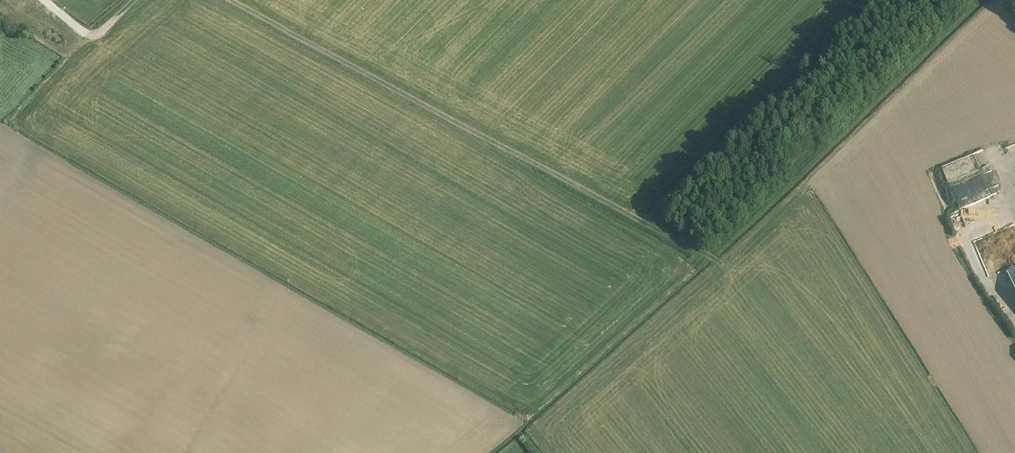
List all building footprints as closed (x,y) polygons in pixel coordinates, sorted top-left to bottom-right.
[(969,203),(1000,193),(997,184),(996,185),(985,151),(941,165),(947,183),(961,179),(962,182),(969,180),(973,194),(967,196),(969,203)] [(946,212),(947,228),(964,227),(963,212),(946,212)]
